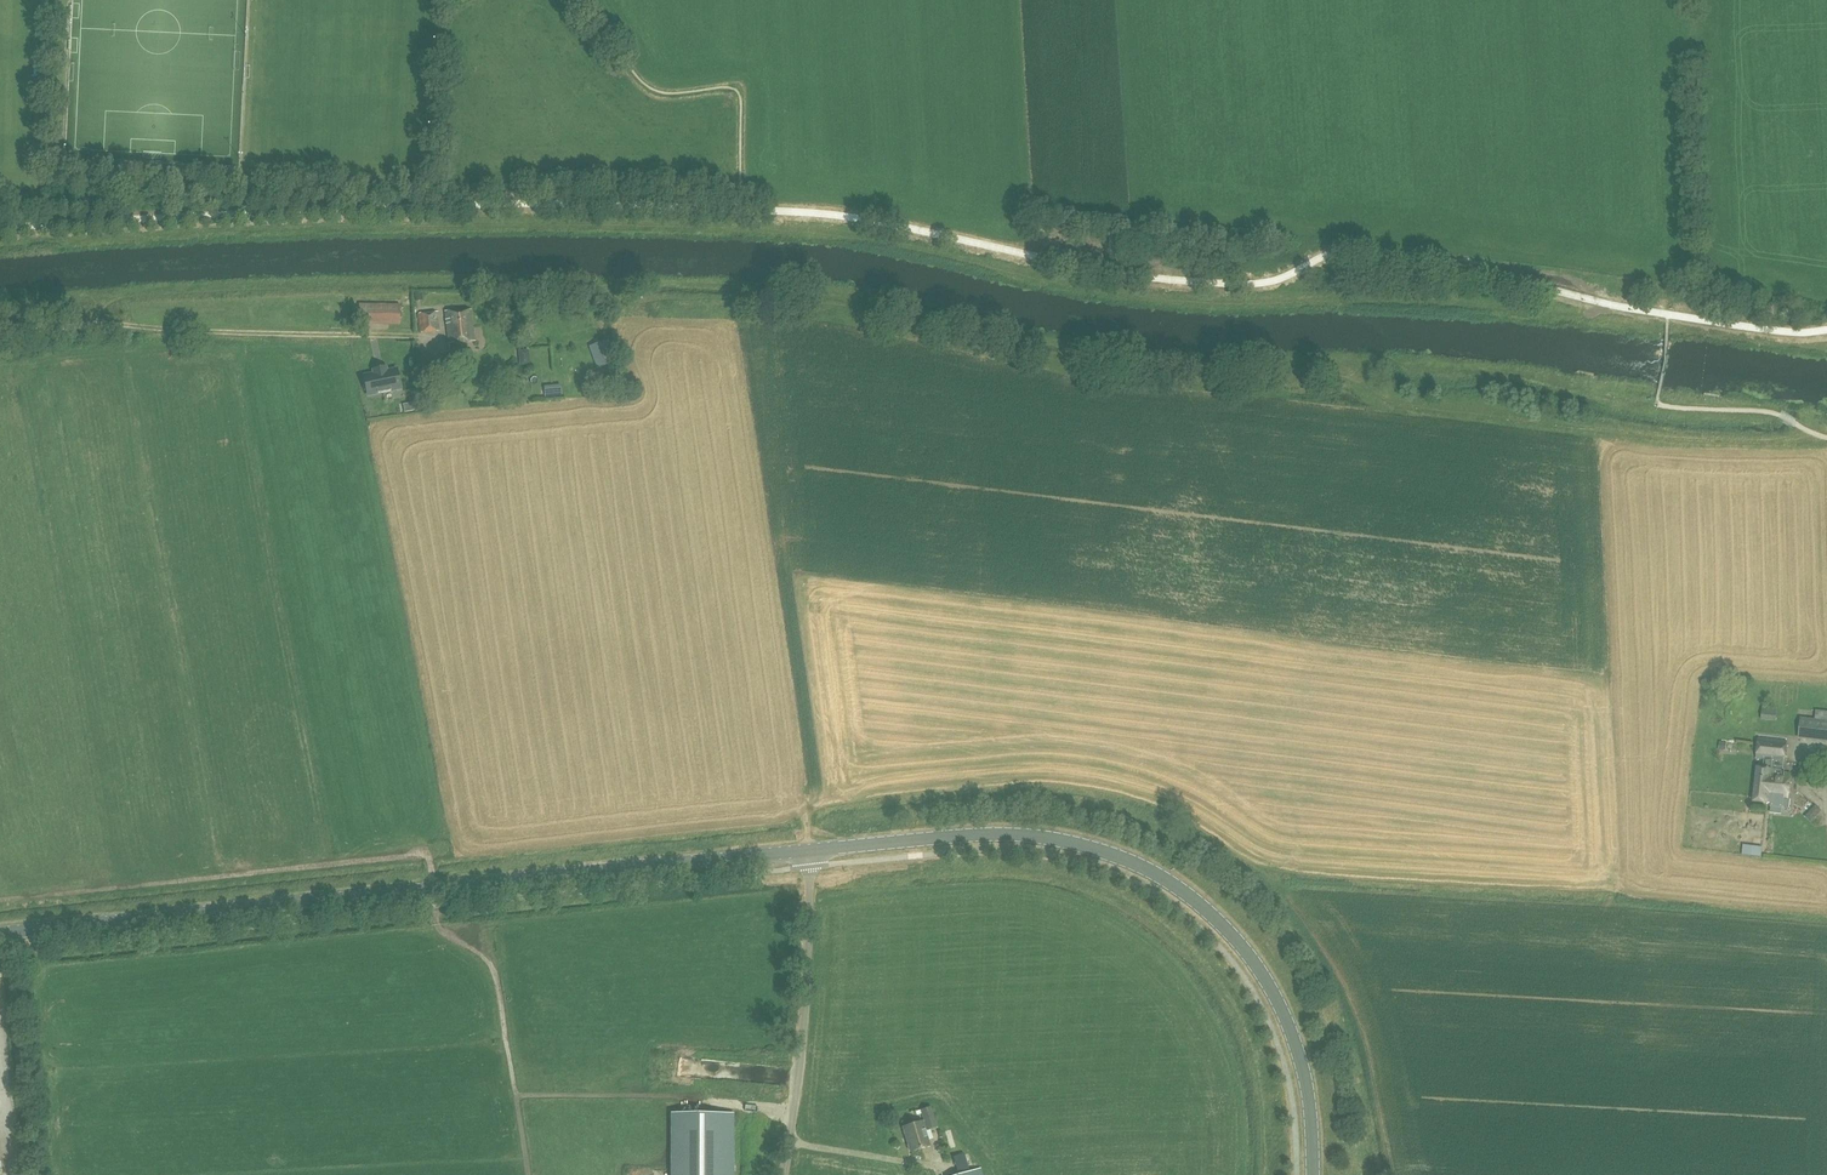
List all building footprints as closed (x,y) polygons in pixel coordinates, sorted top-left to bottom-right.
[(359,303),(358,324),(400,325),(400,304),(359,303)] [(475,341),(472,309),(445,311),(449,343),(475,341)] [(418,313),(420,332),(441,331),(439,311),(418,313)] [(614,362),(609,348),(612,347),(609,340),(606,341),(590,346),(599,368),(607,365),(614,362)] [(530,364),(529,349),(518,350),(520,365),(530,364)] [(387,368),(374,371),(374,373),(365,375),(368,395),(401,390),(397,369),(388,371),(387,368)] [(1761,718),(1776,720),(1778,708),(1763,706),(1761,718)] [(1815,710),(1815,718),(1800,717),(1798,739),(1826,742),(1826,711),(1815,710)] [(1791,773),(1782,772),(1783,761),(1784,761),(1787,740),(1758,737),(1755,760),(1764,761),(1763,768),(1757,767),(1753,801),(1769,803),(1769,802),(1770,802),(1770,806),(1782,807),(1783,798),(1788,798),(1791,773)] [(1811,825),(1822,812),(1816,806),(1805,818),(1811,825)] [(1743,845),(1742,854),(1761,855),(1762,846),(1743,845)] [(931,1107),(920,1110),(927,1130),(938,1126),(931,1107)] [(671,1174),(734,1174),(734,1113),(680,1112),(671,1112),(671,1168),(671,1174)] [(902,1126),(910,1152),(931,1145),(923,1120),(902,1126)] [(970,1171),(965,1155),(956,1158),(961,1174),(957,1174),(983,1174),(981,1168),(970,1171)]
